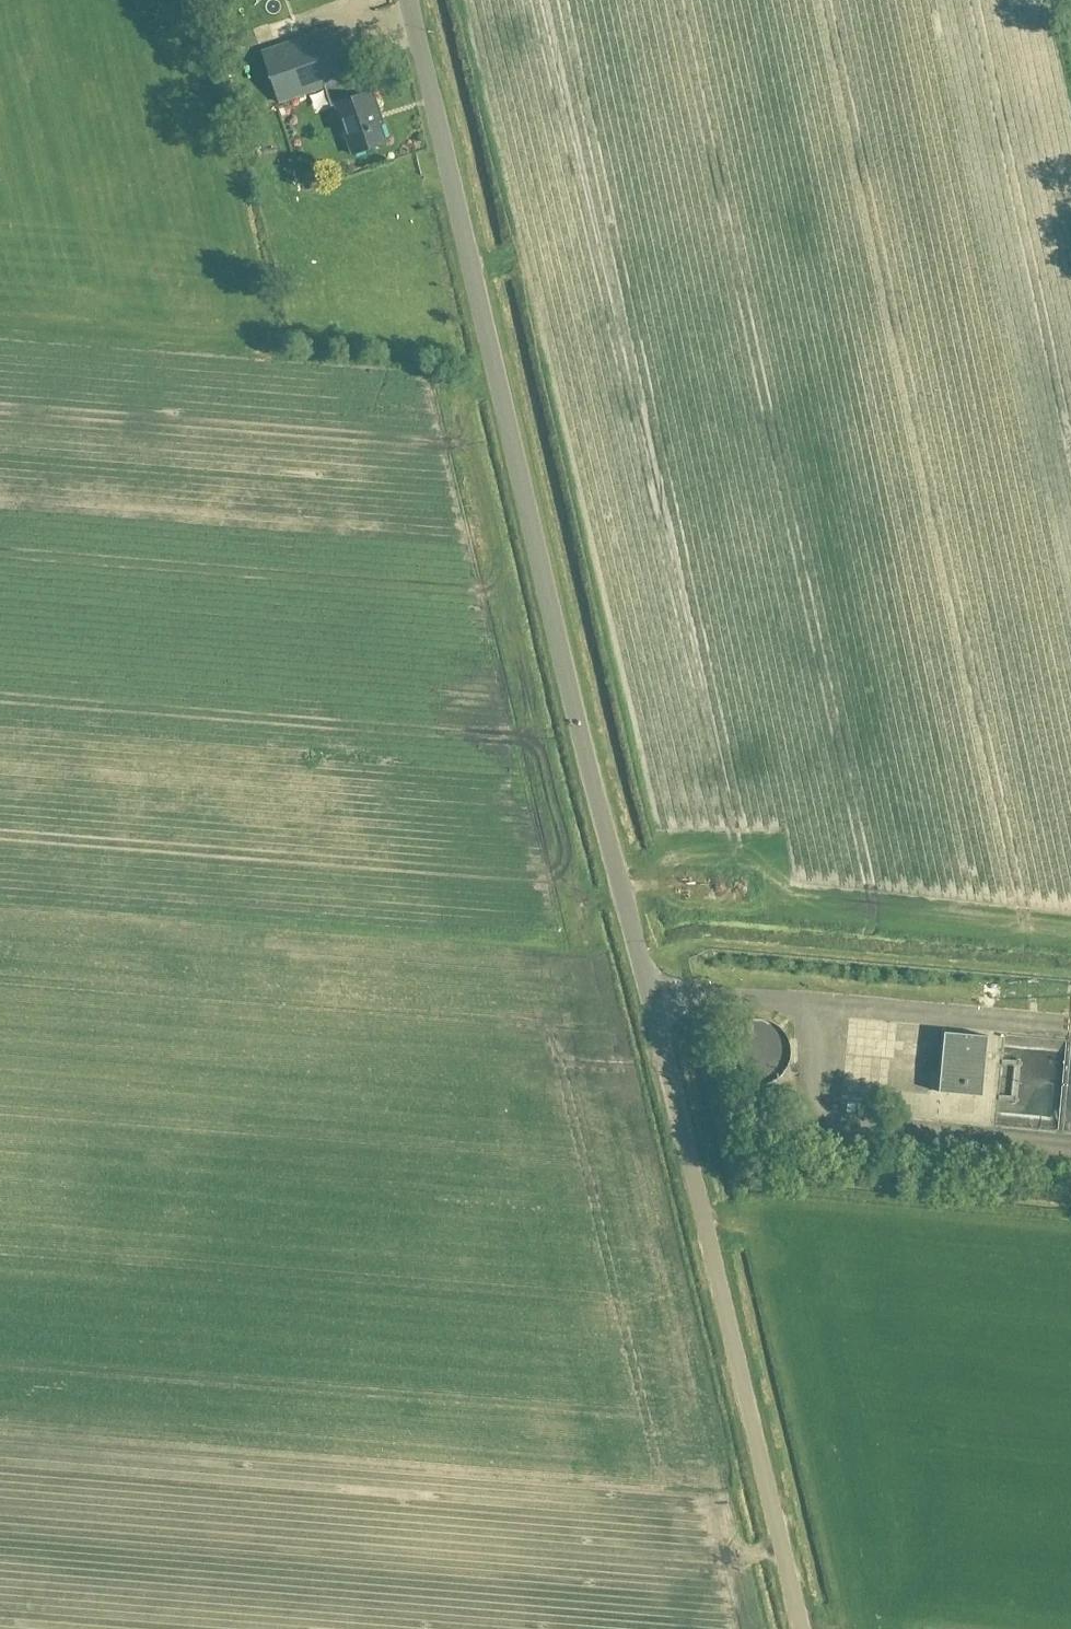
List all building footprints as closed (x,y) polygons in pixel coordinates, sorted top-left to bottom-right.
[(353,153),(387,142),(375,108),(379,107),(373,90),(349,98),(343,80),(349,78),(332,27),(262,50),(280,102),(325,87),(332,106),(336,104),(353,153)] [(939,1093),(983,1097),(989,1037),(944,1033),(939,1093)] [(903,1117),(936,1118),(937,1094),(903,1093),(903,1117)]
